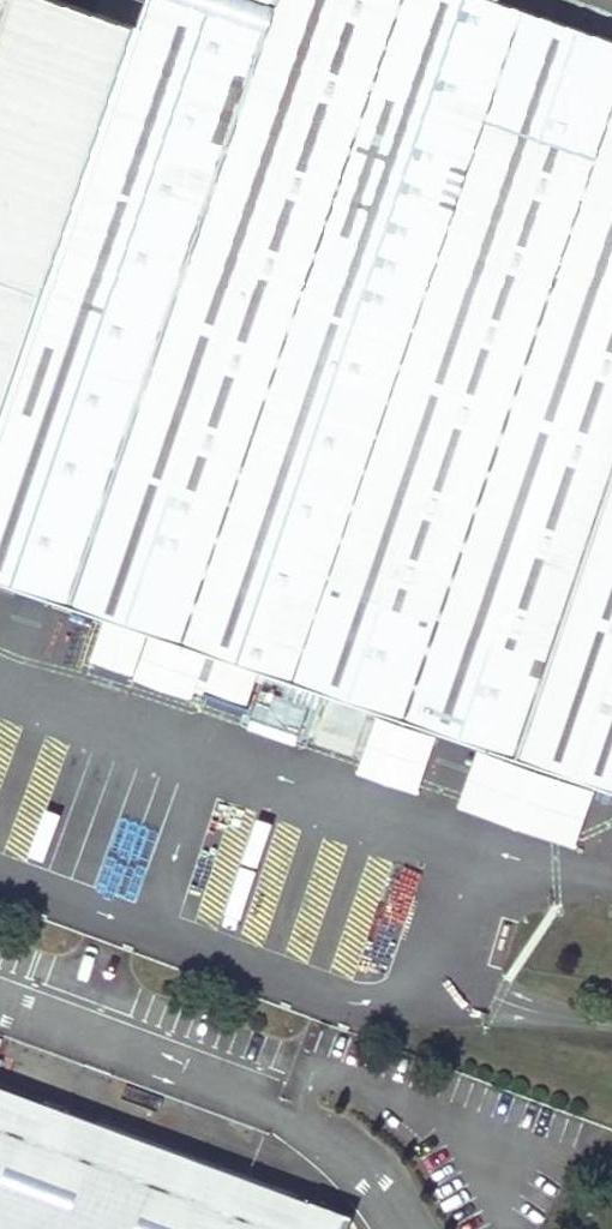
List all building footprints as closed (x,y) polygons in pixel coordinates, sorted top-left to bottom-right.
[(141,26),(66,0),(8,0),(0,22),(0,584),(611,792),(611,41),(491,0),(150,0),(141,26)] [(80,5),(100,12),(104,0),(82,0),(80,5)] [(414,728),(392,720),(383,725),(377,747),(380,755),(401,762),(411,758),(418,737),(414,728)] [(205,1159),(0,1083),(0,1097),(63,1121),(55,1143),(192,1194),(205,1159)] [(349,1212),(205,1159),(192,1194),(55,1143),(63,1121),(0,1097),(0,1228),(342,1228),(349,1212)]
